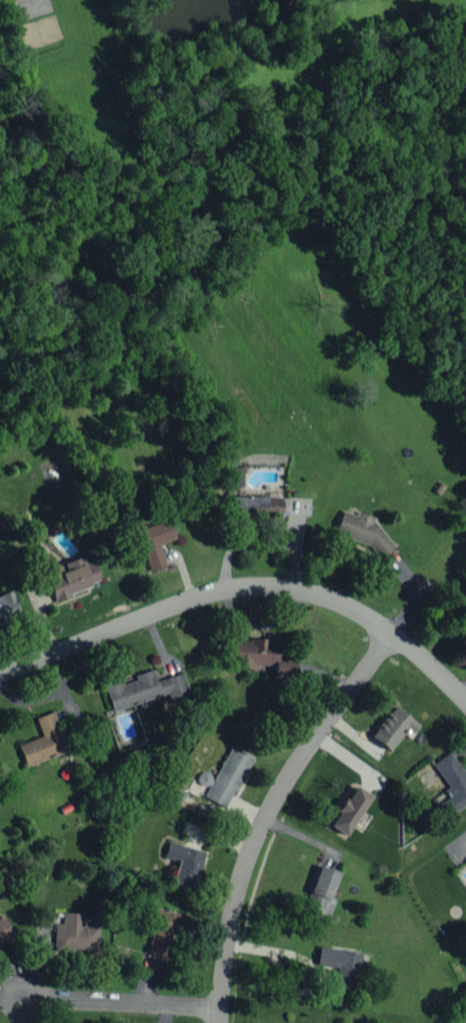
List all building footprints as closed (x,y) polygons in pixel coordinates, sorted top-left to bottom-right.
[(281,468),(259,469),(259,477),(246,477),(246,467),(231,467),(231,488),(281,487),(281,468)] [(273,511),(273,516),(281,516),(281,496),(224,496),(224,510),(273,511)] [(387,552),(392,536),(370,529),(374,516),(357,511),(355,515),(340,510),(333,535),(387,552)] [(175,538),(169,519),(135,529),(148,569),(165,564),(158,543),(175,538)] [(92,560),(84,563),(82,556),(61,562),(62,565),(44,570),(52,598),(99,584),(92,560)] [(11,621),(9,616),(18,612),(11,591),(0,594),(0,624),(11,621)] [(231,638),(230,666),(272,668),(272,679),(294,679),(294,657),(276,656),(277,640),(231,638)] [(167,694),(170,704),(189,699),(182,672),(154,680),(151,669),(133,674),(135,679),(121,683),(120,680),(103,684),(111,710),(167,694)] [(388,750),(405,727),(412,732),(418,724),(393,705),(369,735),(388,750)] [(17,743),(24,764),(75,748),(68,725),(58,728),(53,711),(35,717),(41,736),(17,743)] [(204,797),(225,807),(250,756),(229,746),(204,797)] [(440,801),(449,814),(465,802),(465,776),(448,751),(431,764),(451,793),(440,801)] [(211,776),(200,771),(195,781),(207,786),(211,776)] [(343,799),(328,825),(346,835),(369,794),(353,785),(345,800),(343,799)] [(176,861),(170,883),(194,889),(204,851),(167,841),(163,857),(176,861)] [(338,871),(315,864),(301,908),(328,917),(334,899),(329,897),(338,871)] [(188,915),(148,906),(145,919),(154,920),(146,955),(164,959),(170,933),(183,936),(188,915)] [(82,912),(61,911),(60,922),(54,922),(53,948),(81,950),(81,954),(96,955),(97,924),(82,924),(82,912)] [(11,939),(3,916),(0,917),(0,944),(11,939)] [(336,967),(332,989),(354,992),(360,951),(318,944),(315,964),(336,967)]
